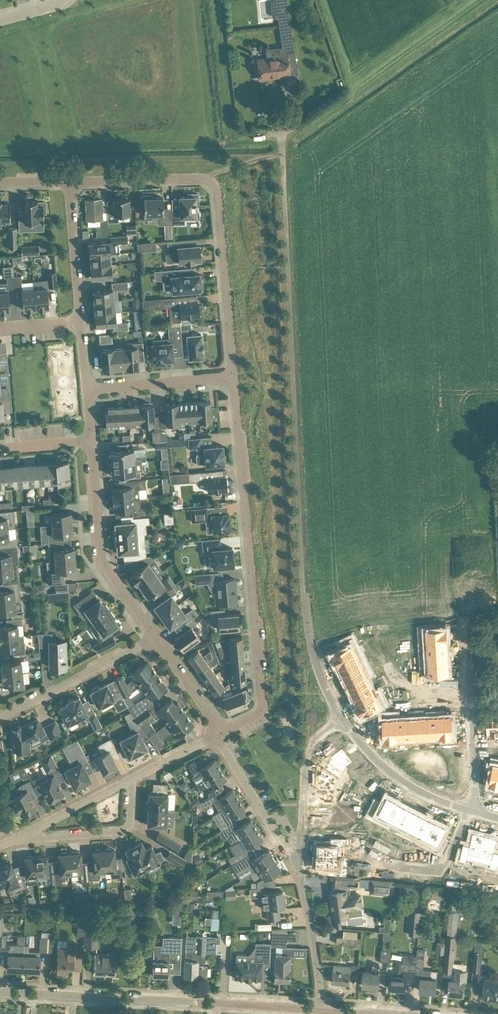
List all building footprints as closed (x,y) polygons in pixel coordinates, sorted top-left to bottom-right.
[(258,59),(258,66),(260,76),(280,73),(281,76),(290,75),(289,69),(289,65),(287,51),(295,50),(289,0),(278,0),(281,17),(280,19),(280,21),(283,47),(266,49),(267,58),(258,59)] [(180,208),(172,208),(172,224),(186,224),(186,218),(185,216),(189,216),(189,218),(189,219),(199,218),(199,210),(196,210),(195,202),(198,202),(198,193),(187,193),(187,196),(179,196),(180,208)] [(152,197),(152,194),(141,195),(141,203),(144,203),(145,214),(153,214),(153,217),(158,217),(158,224),(164,224),(171,224),(172,224),(172,208),(163,208),(163,196),(152,197)] [(128,197),(126,196),(122,196),(120,198),(113,198),(113,208),(107,208),(107,218),(107,221),(118,221),(118,213),(129,213),(129,197),(128,197)] [(103,197),(86,198),(87,218),(104,217),(103,197)] [(19,231),(25,231),(25,230),(34,230),(34,221),(35,221),(43,221),(43,216),(43,213),(46,213),(46,201),(37,201),(24,201),(24,216),(18,216),(19,231)] [(2,202),(0,202),(0,227),(1,226),(1,222),(10,221),(9,203),(2,203),(2,202)] [(126,225),(127,234),(137,233),(136,224),(126,225)] [(9,247),(18,247),(17,227),(8,227),(9,247)] [(199,244),(187,245),(186,239),(168,241),(169,253),(166,253),(167,262),(179,261),(185,261),(185,262),(194,261),(194,260),(201,259),(199,244)] [(110,253),(109,241),(89,242),(89,245),(87,245),(88,252),(90,252),(90,255),(110,253)] [(156,243),(137,244),(138,251),(157,250),(156,243)] [(22,255),(39,254),(38,245),(22,246),(22,255)] [(91,267),(112,266),(110,253),(90,255),(91,265),(91,267)] [(4,276),(14,275),(12,264),(2,265),(4,276)] [(113,276),(112,266),(91,267),(89,268),(90,275),(92,275),(92,277),(113,276)] [(182,293),(182,290),(200,289),(200,288),(203,287),(202,280),(199,280),(199,273),(182,274),(181,268),(154,270),(154,279),(172,280),(173,291),(173,294),(182,293)] [(48,273),(49,286),(57,286),(56,272),(48,273)] [(15,288),(22,287),(21,275),(14,276),(15,288)] [(8,288),(15,288),(14,276),(6,276),(8,288)] [(117,289),(128,288),(127,281),(112,282),(112,289),(117,288),(117,289)] [(45,309),(45,307),(48,307),(47,287),(34,288),(36,308),(39,308),(39,310),(45,309)] [(33,310),(33,308),(36,308),(34,288),(22,289),(24,309),(27,309),(27,311),(33,310)] [(94,301),(115,299),(118,299),(117,289),(117,288),(112,289),(94,290),(94,301)] [(7,311),(10,310),(8,290),(0,291),(0,311),(1,311),(1,313),(7,313),(7,311)] [(161,298),(142,299),(143,308),(161,307),(169,306),(171,325),(180,324),(180,323),(181,323),(180,317),(184,317),(193,316),(200,315),(199,306),(198,301),(196,301),(188,302),(188,296),(196,295),(200,295),(200,294),(188,295),(161,298)] [(95,313),(116,311),(115,299),(94,301),(95,307),(94,307),(94,312),(95,312),(95,313)] [(116,322),(116,311),(95,313),(95,315),(94,316),(95,323),(96,323),(96,325),(113,324),(113,330),(128,328),(128,321),(116,322)] [(169,341),(152,342),(153,361),(156,360),(156,363),(164,362),(164,360),(170,359),(173,359),(172,356),(172,345),(182,344),(181,329),(180,324),(171,325),(168,325),(169,341)] [(187,328),(181,329),(182,344),(188,343),(189,357),(193,357),(194,359),(198,359),(199,356),(203,356),(202,349),(203,349),(202,340),(201,340),(201,333),(188,334),(187,328)] [(142,351),(141,341),(124,343),(124,346),(126,367),(129,367),(129,368),(136,368),(136,366),(138,366),(137,352),(142,351)] [(115,367),(126,367),(124,346),(113,347),(115,367)] [(112,370),(112,368),(115,368),(115,367),(113,347),(101,348),(103,369),(105,369),(105,371),(112,370)] [(9,381),(10,381),(7,351),(0,351),(0,381),(9,381)] [(0,394),(0,417),(3,417),(3,411),(12,410),(9,381),(0,381),(0,383),(1,394),(0,394)] [(200,421),(212,420),(210,400),(198,401),(200,421)] [(189,421),(200,421),(198,401),(187,402),(189,421)] [(150,404),(150,402),(143,403),(143,404),(140,405),(142,424),(154,423),(153,404),(150,404)] [(165,414),(166,423),(166,427),(179,426),(179,422),(177,402),(165,403),(165,414)] [(179,422),(189,421),(187,402),(177,402),(179,422)] [(130,425),(142,424),(140,405),(128,406),(130,425)] [(118,426),(130,425),(128,406),(116,407),(118,426)] [(106,427),(118,426),(116,407),(105,407),(106,427)] [(153,440),(155,440),(161,440),(160,431),(160,429),(152,430),(153,440)] [(226,459),(226,455),(224,453),(223,445),(203,446),(201,437),(188,438),(189,448),(198,447),(198,454),(197,454),(197,463),(207,463),(207,464),(224,463),(224,460),(226,459)] [(163,440),(161,440),(155,440),(156,447),(161,447),(162,459),(168,458),(166,439),(163,440)] [(134,455),(134,448),(110,451),(110,455),(107,455),(108,463),(142,460),(146,460),(146,454),(134,455)] [(108,463),(109,471),(111,471),(112,475),(119,474),(122,474),(123,477),(131,477),(141,476),(140,470),(143,470),(142,460),(108,463)] [(68,468),(67,461),(56,462),(57,462),(58,481),(69,480),(69,474),(73,473),(73,468),(68,468)] [(47,482),(58,481),(57,462),(56,462),(46,463),(47,482)] [(26,484),(37,483),(35,464),(35,463),(24,464),(26,484)] [(47,482),(46,463),(35,464),(37,483),(47,482)] [(26,484),(24,464),(13,465),(13,466),(15,485),(26,484)] [(4,486),(15,485),(13,466),(3,467),(4,486)] [(217,476),(216,470),(189,472),(190,481),(207,479),(209,491),(227,489),(226,475),(217,476)] [(189,472),(179,473),(180,482),(190,481),(189,472)] [(179,473),(169,474),(170,483),(180,482),(179,473)] [(112,493),(112,500),(140,497),(139,489),(146,488),(145,478),(123,480),(124,486),(113,487),(113,493),(112,493)] [(141,508),(140,497),(112,500),(113,505),(114,505),(115,511),(126,510),(126,516),(146,514),(146,507),(141,508)] [(222,531),(231,530),(229,512),(218,513),(218,506),(190,508),(192,522),(211,520),(212,532),(215,532),(215,533),(222,533),(222,531)] [(0,511),(0,529),(8,528),(7,517),(14,516),(13,510),(0,511)] [(52,524),(72,522),(71,511),(51,513),(52,524)] [(164,523),(174,522),(173,512),(164,512),(164,523)] [(114,527),(115,536),(144,534),(144,533),(147,533),(146,523),(150,523),(149,516),(132,517),(133,521),(115,523),(116,527),(114,527)] [(72,522),(52,524),(47,524),(48,542),(63,541),(63,534),(73,533),(72,522)] [(17,545),(17,538),(9,538),(8,528),(0,529),(0,547),(17,545)] [(134,560),(137,559),(146,556),(144,534),(115,536),(115,546),(117,546),(118,552),(128,551),(128,553),(133,552),(134,560)] [(221,548),(220,537),(202,539),(204,552),(213,552),(214,565),(233,563),(232,547),(221,548)] [(0,547),(0,565),(17,563),(19,563),(17,545),(0,547)] [(55,560),(75,558),(74,547),(54,549),(55,560)] [(140,584),(156,573),(149,564),(155,560),(151,554),(146,556),(137,559),(139,564),(136,566),(138,569),(132,573),(132,574),(131,575),(136,583),(138,582),(140,584)] [(75,558),(55,560),(46,561),(48,584),(65,583),(64,570),(76,569),(75,558)] [(0,565),(0,576),(4,576),(5,582),(19,581),(17,563),(0,565)] [(195,584),(211,582),(210,572),(194,574),(195,584)] [(161,581),(156,573),(140,584),(142,587),(140,588),(145,594),(146,593),(147,595),(158,587),(161,592),(175,583),(170,575),(161,581)] [(214,580),(215,588),(219,588),(220,602),(216,603),(222,603),(223,604),(225,605),(227,603),(228,602),(237,601),(235,578),(223,579),(214,580)] [(15,599),(21,599),(19,581),(5,582),(6,589),(0,590),(0,601),(15,599)] [(34,592),(46,592),(46,583),(34,583),(34,592)] [(161,617),(179,604),(172,595),(177,592),(172,586),(175,583),(161,592),(166,598),(155,606),(157,609),(156,610),(161,617)] [(91,604),(87,604),(83,598),(74,604),(83,617),(86,618),(89,616),(93,622),(111,611),(110,609),(106,604),(103,604),(100,598),(91,604)] [(15,599),(0,601),(0,612),(16,611),(15,599)] [(185,612),(179,604),(161,617),(166,624),(167,623),(170,627),(181,619),(184,624),(193,617),(198,613),(194,606),(185,612)] [(225,615),(224,609),(210,610),(211,616),(218,616),(219,629),(239,627),(239,625),(240,625),(239,616),(238,616),(238,613),(225,615)] [(111,611),(93,622),(89,625),(99,640),(94,643),(98,651),(116,642),(113,635),(112,635),(109,631),(118,624),(114,619),(115,616),(111,611)] [(19,635),(18,624),(22,624),(22,617),(12,618),(13,625),(0,626),(0,637),(19,635)] [(183,649),(199,637),(192,626),(197,622),(193,617),(184,624),(182,625),(185,630),(175,637),(176,639),(176,640),(181,647),(182,647),(183,649)] [(443,627),(422,629),(423,641),(427,641),(427,640),(447,639),(447,637),(446,627),(443,627)] [(52,640),(52,632),(38,633),(40,646),(49,646),(50,667),(66,666),(65,640),(52,640)] [(0,637),(0,648),(13,647),(13,654),(25,653),(23,635),(19,635),(0,637)] [(231,652),(243,651),(242,636),(230,637),(231,652)] [(336,651),(333,653),(337,662),(338,664),(360,653),(352,636),(341,642),(343,648),(336,651)] [(447,639),(427,640),(427,641),(428,650),(428,651),(447,650),(447,644),(447,641),(447,640),(447,639)] [(197,668),(207,661),(198,648),(188,655),(197,668)] [(213,659),(218,657),(214,648),(210,650),(213,659)] [(428,650),(423,651),(424,663),(429,662),(448,661),(447,655),(447,652),(447,650),(428,651),(428,650)] [(232,667),(244,666),(243,651),(231,652),(232,667)] [(360,653),(338,664),(339,664),(340,665),(341,668),(343,673),(365,663),(362,656),(360,653)] [(213,659),(212,657),(207,661),(197,668),(206,680),(215,673),(210,666),(219,660),(218,657),(213,659)] [(2,673),(22,671),(21,660),(1,662),(2,671),(1,671),(2,673)] [(122,675),(114,679),(119,688),(123,696),(131,692),(141,685),(157,673),(148,660),(132,672),(136,678),(133,680),(127,684),(122,675)] [(448,661),(429,662),(429,674),(448,673),(448,666),(448,663),(448,661)] [(365,663),(343,673),(344,675),(346,678),(348,682),(348,683),(365,675),(370,673),(365,663)] [(234,682),(246,681),(244,666),(232,667),(234,682)] [(22,671),(2,673),(2,676),(3,684),(23,682),(22,671)] [(157,673),(141,685),(147,694),(150,698),(156,693),(158,692),(166,686),(157,673)] [(220,689),(224,686),(215,673),(206,680),(215,693),(220,689)] [(365,675),(348,683),(351,688),(352,690),(353,693),(370,684),(365,675)] [(224,686),(220,689),(223,692),(231,689),(229,682),(224,686)] [(93,690),(91,691),(96,700),(99,707),(112,700),(118,711),(128,706),(123,696),(119,688),(112,692),(107,683),(98,687),(98,686),(92,688),(93,690)] [(370,684),(353,693),(355,698),(356,700),(357,702),(357,703),(375,694),(374,694),(373,690),(370,684)] [(238,707),(247,704),(246,701),(247,701),(246,688),(232,693),(238,707)] [(375,694),(357,703),(358,705),(362,713),(366,711),(384,703),(379,691),(374,694),(375,694)] [(228,711),(238,707),(232,693),(219,698),(227,708),(228,711)] [(68,723),(88,713),(79,697),(59,707),(60,709),(60,711),(60,713),(61,714),(62,716),(64,717),(68,723)] [(456,697),(439,698),(439,705),(457,704),(456,697)] [(141,698),(128,707),(130,711),(134,716),(147,707),(141,698)] [(175,703),(172,698),(155,711),(158,716),(162,714),(167,722),(164,724),(184,710),(178,702),(175,703)] [(140,725),(153,715),(147,707),(134,716),(140,725)] [(193,726),(192,724),(193,723),(184,710),(164,724),(167,728),(170,725),(177,735),(187,728),(188,730),(193,726)] [(124,714),(134,732),(120,739),(126,750),(124,751),(128,760),(140,754),(139,752),(147,748),(143,741),(149,738),(148,736),(140,725),(134,716),(130,711),(124,714)] [(95,730),(102,726),(95,712),(87,716),(95,730)] [(396,713),(383,714),(385,735),(385,739),(394,738),(397,738),(395,718),(396,718),(396,713)] [(440,713),(431,714),(431,716),(433,735),(435,735),(440,735),(441,735),(440,716),(440,713)] [(440,716),(441,735),(443,735),(453,735),(453,731),(452,715),(440,716)] [(431,716),(423,717),(424,736),(425,736),(427,736),(433,735),(431,716)] [(412,717),(404,718),(405,737),(410,736),(413,736),(412,717)] [(414,717),(412,717),(413,736),(416,736),(418,736),(424,736),(423,717),(414,717)] [(396,718),(395,718),(397,738),(397,737),(402,737),(405,737),(404,718),(396,718)] [(12,740),(11,742),(11,744),(12,746),(13,747),(13,749),(23,749),(30,749),(30,747),(30,742),(42,736),(46,739),(49,738),(50,740),(52,739),(62,734),(60,729),(55,720),(44,726),(45,727),(43,728),(38,719),(22,727),(21,725),(12,730),(13,731),(13,739),(12,740)] [(486,726),(487,739),(490,739),(497,738),(497,719),(492,719),(492,725),(486,726)] [(157,748),(164,742),(156,730),(148,736),(149,738),(157,748)] [(178,738),(180,742),(195,735),(193,731),(178,738)] [(117,766),(112,756),(118,752),(110,738),(99,744),(97,749),(100,754),(93,757),(98,766),(99,765),(103,772),(106,771),(107,772),(113,769),(112,768),(117,766)] [(68,745),(72,753),(82,748),(77,740),(68,745)] [(84,783),(90,779),(82,764),(88,761),(82,748),(72,753),(76,761),(71,763),(72,766),(66,769),(75,787),(77,786),(79,787),(83,785),(84,783)] [(325,767),(339,777),(347,765),(352,761),(342,748),(331,756),(332,758),(325,767)] [(58,767),(50,752),(39,758),(43,766),(47,763),(51,770),(58,767)] [(188,764),(189,766),(194,775),(192,777),(196,784),(222,768),(219,763),(217,764),(215,759),(209,762),(205,757),(202,759),(200,756),(196,759),(188,764)] [(24,766),(18,769),(22,777),(23,778),(28,776),(24,766)] [(319,772),(318,790),(320,790),(324,791),(324,800),(334,801),(334,797),(335,783),(339,777),(325,767),(323,766),(322,766),(321,772),(319,772)] [(224,787),(220,782),(227,779),(224,774),(225,773),(222,768),(196,784),(200,789),(205,786),(208,792),(210,796),(214,793),(215,793),(224,787)] [(170,770),(164,774),(166,778),(173,775),(170,770)] [(53,802),(59,799),(57,796),(63,793),(54,775),(39,782),(48,801),(51,799),(53,802)] [(28,811),(36,807),(31,798),(37,796),(29,781),(20,786),(21,787),(19,788),(17,792),(18,794),(13,797),(15,802),(14,802),(13,805),(15,809),(18,810),(19,810),(22,815),(23,814),(25,815),(28,813),(28,811)] [(168,793),(168,783),(160,783),(160,793),(149,792),(148,800),(146,801),(146,805),(148,806),(148,808),(168,809),(168,793)] [(225,807),(239,799),(233,789),(219,797),(225,807)] [(376,802),(370,813),(377,817),(387,822),(388,820),(398,800),(396,799),(387,794),(386,797),(382,805),(376,802)] [(359,805),(368,805),(368,796),(365,795),(359,805)] [(228,826),(238,820),(235,815),(245,809),(239,799),(225,807),(219,811),(228,826)] [(398,800),(388,820),(398,825),(399,823),(398,822),(407,805),(402,803),(400,802),(398,801),(398,800)] [(407,805),(398,822),(399,823),(408,827),(417,810),(413,809),(412,808),(409,806),(407,805)] [(320,813),(319,819),(349,821),(351,806),(335,806),(335,809),(326,809),(326,813),(320,813)] [(178,815),(178,809),(168,809),(148,808),(147,824),(157,825),(166,825),(167,813),(171,813),(171,815),(178,815)] [(408,827),(405,831),(415,837),(426,815),(424,814),(422,813),(417,810),(408,827)] [(426,815),(415,837),(425,841),(425,842),(436,820),(434,819),(432,818),(426,815)] [(238,820),(228,826),(225,828),(230,836),(228,837),(232,843),(241,838),(258,828),(255,823),(254,823),(251,819),(245,822),(242,817),(238,820)] [(320,820),(319,824),(326,825),(326,828),(335,829),(335,833),(349,834),(350,821),(320,820)] [(436,820),(425,842),(441,850),(447,838),(442,836),(445,828),(447,825),(438,821),(436,820)] [(252,852),(249,846),(263,838),(260,834),(261,833),(258,828),(241,838),(230,845),(233,850),(235,849),(237,852),(228,858),(232,864),(241,859),(252,852)] [(463,843),(460,859),(467,860),(467,857),(479,860),(485,834),(473,831),(470,844),(463,843)] [(176,853),(181,845),(167,837),(159,832),(154,839),(169,849),(176,853)] [(479,860),(490,863),(489,866),(497,868),(497,865),(497,864),(497,863),(497,851),(494,850),(497,837),(485,834),(479,860)] [(317,853),(341,855),(341,843),(346,843),(347,837),(331,836),(330,842),(321,842),(317,841),(317,853)] [(145,847),(142,840),(133,844),(146,868),(158,861),(159,862),(160,861),(160,860),(164,858),(160,850),(155,852),(151,844),(145,847)] [(146,868),(133,844),(125,849),(129,856),(126,857),(129,863),(124,865),(125,878),(136,872),(138,874),(140,874),(142,873),(144,871),(143,869),(146,868)] [(112,849),(110,848),(108,848),(106,848),(105,850),(103,850),(105,870),(109,869),(112,877),(123,876),(121,860),(115,861),(114,849),(112,849)] [(275,858),(269,848),(255,856),(252,852),(241,859),(232,864),(236,872),(248,865),(253,872),(277,858),(276,857),(275,858)] [(101,870),(105,870),(103,850),(101,850),(100,849),(98,849),(96,849),(95,851),(92,851),(93,863),(87,863),(89,880),(89,884),(94,884),(93,879),(99,878),(101,870)] [(182,866),(186,859),(176,853),(169,849),(171,849),(166,857),(182,866)] [(77,852),(77,850),(72,851),(72,853),(69,853),(71,872),(78,872),(78,878),(82,878),(82,881),(89,880),(87,863),(87,865),(82,866),(80,852),(77,852)] [(67,853),(67,851),(61,852),(61,854),(58,854),(60,868),(54,868),(55,884),(62,883),(62,880),(65,880),(65,873),(71,872),(69,853),(67,853)] [(316,853),(316,866),(319,866),(329,866),(329,873),(347,875),(347,866),(340,866),(341,855),(317,853),(316,853)] [(43,856),(43,854),(37,856),(36,856),(37,874),(47,873),(48,884),(55,884),(54,868),(48,869),(46,855),(43,856)] [(34,856),(28,855),(28,857),(25,857),(26,875),(37,874),(36,856),(34,856)] [(282,875),(279,870),(281,869),(277,862),(279,861),(277,858),(253,872),(251,873),(254,879),(258,877),(262,876),(263,878),(269,877),(273,875),(274,876),(282,875)] [(0,865),(0,868),(5,882),(7,887),(14,884),(15,886),(18,889),(25,887),(22,876),(21,874),(16,875),(14,870),(10,861),(8,862),(7,860),(0,863),(0,864),(0,865)] [(361,888),(362,879),(362,878),(345,877),(344,886),(361,888)] [(258,887),(275,886),(274,878),(260,879),(257,881),(258,887)] [(394,893),(395,881),(391,881),(372,879),(371,893),(389,894),(390,893),(394,893)] [(124,888),(125,897),(132,896),(131,887),(124,888)] [(198,889),(189,890),(190,898),(198,898),(198,889)] [(226,899),(236,898),(235,889),(234,889),(225,890),(226,899)] [(447,935),(447,944),(445,971),(453,972),(456,930),(461,890),(454,889),(452,904),(452,911),(450,911),(448,935),(447,935)] [(280,918),(278,906),(284,905),(284,904),(286,903),(285,898),(283,898),(282,890),(261,893),(262,908),(267,907),(268,919),(280,918)] [(346,894),(346,890),(331,892),(334,918),(335,918),(337,926),(342,925),(341,917),(349,916),(363,914),(362,908),(364,907),(362,892),(346,894)] [(174,901),(173,912),(181,912),(182,901),(174,901)] [(418,934),(421,910),(411,909),(409,933),(418,934)] [(212,917),(211,929),(218,929),(219,917),(212,917)] [(97,927),(97,925),(87,925),(87,927),(85,927),(85,932),(84,936),(86,936),(85,946),(97,947),(98,927),(97,927)] [(358,937),(358,930),(345,929),(344,936),(337,935),(336,943),(355,945),(355,947),(360,948),(361,937),(358,937)] [(52,951),(52,932),(41,931),(41,937),(40,937),(40,951),(52,951)] [(389,948),(390,940),(391,932),(384,931),(383,939),(384,939),(383,948),(382,948),(381,961),(388,961),(389,948)] [(293,955),(293,947),(286,946),(287,932),(272,932),(271,946),(282,946),(282,954),(275,954),(274,979),(289,980),(290,955),(293,955)] [(185,966),(184,976),(197,976),(207,976),(208,966),(197,965),(198,961),(202,957),(202,953),(206,953),(216,954),(216,942),(220,943),(220,937),(186,936),(185,952),(185,966)] [(152,974),(169,975),(169,972),(169,961),(181,961),(181,951),(182,944),(182,937),(170,937),(169,949),(163,949),(163,952),(163,953),(153,952),(153,954),(153,961),(153,964),(152,974)] [(81,964),(81,954),(82,947),(67,946),(67,940),(58,940),(58,946),(57,970),(68,971),(69,963),(81,964)] [(261,942),(261,950),(255,949),(255,957),(250,957),(250,954),(236,954),(236,960),(235,978),(245,978),(245,979),(251,979),(252,978),(261,979),(262,961),(270,962),(270,943),(261,942)] [(17,944),(9,944),(9,954),(8,954),(7,968),(23,969),(24,952),(24,944),(17,944)] [(40,954),(40,951),(28,950),(29,944),(24,944),(23,969),(39,970),(40,954)] [(417,962),(416,967),(424,967),(426,949),(418,949),(417,962)] [(116,955),(116,951),(107,950),(106,954),(94,954),(93,972),(116,973),(116,961),(115,961),(116,955)] [(481,971),(482,952),(475,951),(474,970),(481,971)] [(416,971),(416,967),(417,962),(405,961),(405,966),(400,966),(399,975),(391,974),(389,987),(406,988),(406,981),(414,982),(415,971),(416,971)] [(379,986),(381,964),(372,963),(371,971),(364,970),(363,985),(379,986)] [(359,972),(359,965),(352,964),(351,966),(335,965),(333,982),(349,983),(350,972),(359,972)] [(450,992),(449,994),(450,996),(456,996),(457,995),(457,993),(464,994),(466,973),(467,973),(467,969),(457,968),(456,980),(450,979),(449,992),(450,992)] [(422,976),(421,976),(420,990),(436,991),(438,971),(423,969),(422,976)] [(490,981),(490,975),(480,974),(478,987),(484,988),(483,997),(497,999),(497,982),(490,981)]
